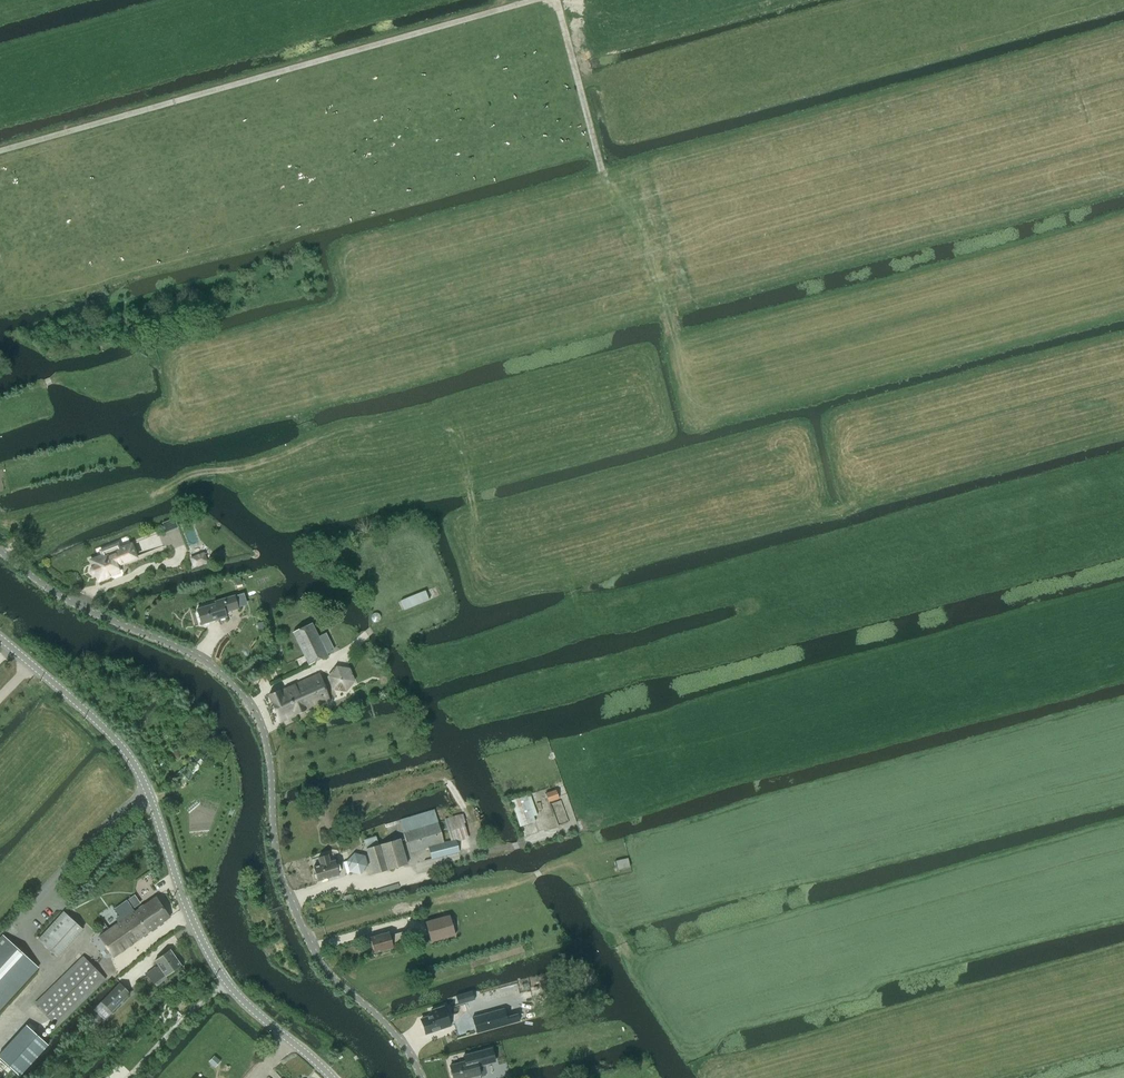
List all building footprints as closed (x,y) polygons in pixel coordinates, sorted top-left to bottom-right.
[(91,560),(93,567),(92,567),(91,568),(91,569),(90,570),(90,571),(91,572),(91,573),(92,574),(93,574),(94,574),(95,574),(96,574),(97,577),(103,579),(119,572),(117,565),(137,557),(131,544),(121,548),(119,542),(99,550),(101,556),(91,560)] [(204,552),(189,558),(194,568),(208,562),(204,552)] [(216,603),(197,609),(201,624),(226,617),(225,612),(238,608),(235,595),(215,601),(216,603)] [(312,623),(292,632),(308,666),(328,656),(312,623)] [(268,696),(280,722),(330,701),(319,676),(278,693),(277,692),(268,696)] [(545,793),(549,802),(559,798),(555,789),(545,793)] [(527,795),(511,801),(520,827),(536,821),(534,816),(527,795)] [(409,852),(428,847),(431,859),(459,851),(456,842),(468,838),(461,813),(443,818),(450,840),(444,842),(435,810),(400,820),(409,852)] [(400,838),(378,845),(376,836),(364,839),(374,874),(408,864),(400,838)] [(365,856),(354,853),(346,861),(349,872),(360,875),(368,867),(365,856)] [(319,864),(313,866),(317,881),(339,874),(334,860),(330,861),(328,855),(317,858),(319,864)] [(628,857),(614,860),(618,873),(631,870),(628,857)] [(113,957),(170,917),(156,897),(131,914),(123,904),(115,910),(122,920),(99,937),(113,957)] [(67,914),(64,911),(38,940),(57,958),(83,929),(67,914)] [(425,922),(431,942),(455,935),(449,915),(425,922)] [(393,948),(392,944),(405,940),(402,932),(390,936),(389,932),(370,937),(374,953),(393,948)] [(38,967),(2,935),(0,937),(0,1010),(38,967)] [(155,967),(146,974),(156,986),(163,981),(161,979),(166,976),(181,965),(170,950),(155,961),(159,966),(156,968),(155,967)] [(67,973),(35,1005),(57,1027),(105,979),(83,957),(67,973)] [(101,1002),(103,1004),(112,1012),(130,993),(119,983),(101,1002)] [(456,1006),(460,1019),(469,1016),(465,1003),(456,1006)] [(430,1015),(418,1019),(423,1035),(449,1026),(451,1025),(444,1006),(428,1012),(430,1015)] [(504,1009),(472,1018),(476,1032),(476,1033),(476,1034),(508,1025),(508,1024),(508,1022),(504,1009)] [(0,1054),(0,1059),(19,1076),(48,1045),(26,1025),(0,1054)] [(479,1077),(478,1075),(480,1075),(477,1066),(495,1061),(491,1048),(463,1055),(465,1061),(450,1065),(453,1077),(467,1077),(471,1077),(472,1077),(476,1077),(479,1077)]
